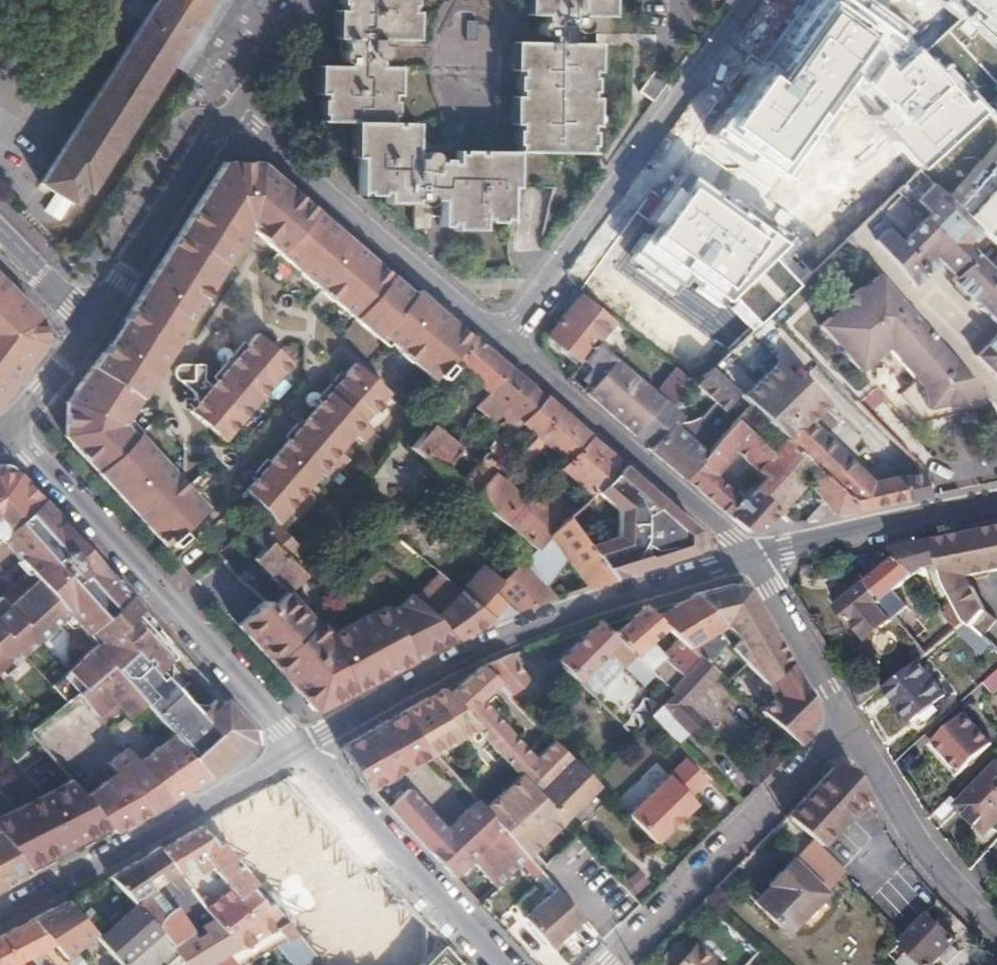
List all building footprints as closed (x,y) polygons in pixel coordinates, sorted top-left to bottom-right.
[(155,1),(40,184),(73,206),(81,191),(86,194),(170,61),(208,0),(154,0),(155,1)] [(170,61),(186,72),(195,59),(229,6),(232,0),(208,0),(170,61)] [(319,65),(324,65),(323,98),(321,99),(320,123),(360,124),(357,195),(413,198),(413,228),(430,228),(431,215),(423,215),(423,209),(425,208),(428,205),(429,202),(441,202),(440,230),(455,230),(455,225),(507,225),(509,153),(591,154),(592,127),(588,128),(589,100),(593,100),(594,74),(590,73),(590,45),(579,45),(579,34),(582,32),(586,29),(587,26),(590,26),(593,26),(593,34),(610,33),(610,17),(604,17),(604,0),(341,0),(341,13),(344,13),(344,40),(346,40),(347,51),(341,58),(335,58),(336,50),(319,50),(319,65)] [(971,123),(996,151),(996,114),(988,107),(971,123)] [(226,162),(218,175),(231,185),(263,186),(273,173),(264,164),(226,162)] [(231,185),(218,175),(154,282),(116,346),(76,396),(74,447),(166,547),(208,509),(189,487),(183,491),(175,482),(179,477),(168,464),(163,468),(157,462),(162,456),(140,433),(135,437),(126,425),(150,388),(144,383),(151,371),(158,375),(174,352),(155,339),(159,332),(175,332),(190,311),(198,315),(205,303),(199,299),(207,287),(213,291),(229,266),(254,229),(259,233),(264,228),(276,237),(271,243),(305,274),(309,268),(318,276),(314,282),(327,294),(331,289),(340,296),(336,302),(380,341),(384,336),(388,331),(397,340),(395,345),(405,354),(409,350),(419,358),(419,361),(416,364),(437,384),(439,382),(443,384),(454,370),(451,368),(455,363),(473,339),(450,319),(438,332),(430,324),(440,310),(418,291),(413,297),(335,229),(273,173),(263,186),(231,185)] [(878,241),(915,284),(941,259),(956,274),(951,279),(996,326),(996,246),(935,184),(918,201),(932,215),(904,243),(890,229),(878,241)] [(264,228),(259,233),(271,243),(276,237),(264,228)] [(957,364),(877,275),(859,291),(856,288),(832,311),(834,314),(818,329),(857,372),(883,349),(913,381),(898,395),(922,423),(928,421),(927,411),(958,404),(961,415),(992,409),(989,401),(957,364)] [(47,348),(45,326),(0,282),(0,404),(47,348)] [(550,337),(581,364),(583,362),(598,343),(613,325),(583,298),(550,337)] [(450,319),(440,310),(430,324),(438,332),(450,319)] [(155,339),(174,352),(198,315),(190,311),(175,332),(159,332),(155,339)] [(975,355),(996,377),(996,333),(975,355)] [(198,393),(198,405),(191,414),(226,442),(290,365),(255,337),(213,388),(205,382),(202,365),(190,357),(185,358),(177,363),(175,369),(175,374),(198,393)] [(583,380),(592,388),(615,358),(598,343),(583,362),(592,369),(583,380)] [(592,388),(586,394),(633,436),(664,400),(656,393),(615,358),(592,388)] [(264,511),(265,513),(277,525),(291,510),(298,517),(316,497),(309,490),(322,474),(330,480),(349,459),(342,453),(358,434),(366,441),(375,431),(367,424),(392,395),(358,365),(348,378),(324,405),(307,423),(290,442),(271,463),(253,482),(247,490),(266,509),(264,511)] [(696,383),(677,368),(656,393),(664,400),(672,407),(694,385),(696,383)] [(712,368),(696,383),(694,385),(714,402),(730,385),(714,370),(712,368)] [(144,383),(150,388),(158,375),(151,371),(144,383)] [(765,387),(750,405),(763,417),(770,425),(854,503),(855,510),(853,513),(929,497),(920,473),(874,483),(873,484),(804,420),(801,423),(765,387)] [(74,447),(76,396),(65,409),(65,417),(66,417),(66,438),(74,447)] [(664,400),(633,436),(647,448),(647,450),(684,481),(707,455),(676,427),(684,417),(672,407),(664,400)] [(927,411),(928,421),(937,419),(946,417),(961,415),(958,404),(927,411)] [(763,417),(750,405),(737,420),(742,426),(748,432),(763,417)] [(724,435),(729,440),(742,426),(737,420),(724,435)] [(415,446),(447,468),(463,443),(431,422),(415,446)] [(751,491),(777,513),(808,481),(835,517),(853,513),(855,510),(854,503),(770,425),(756,440),(770,455),(755,470),(763,477),(751,491)] [(707,455),(684,481),(748,534),(761,531),(777,513),(751,491),(743,500),(723,483),(744,460),(755,470),(770,455),(756,440),(748,432),(742,426),(729,440),(724,445),(719,440),(707,455)] [(724,435),(719,440),(724,445),(729,440),(724,435)] [(620,463),(590,438),(566,462),(558,469),(589,496),(621,465),(620,463)] [(624,466),(621,465),(589,496),(573,511),(564,520),(566,522),(594,495),(624,466)] [(0,537),(1,537),(20,560),(25,556),(28,560),(24,565),(31,574),(0,600),(0,671),(0,670),(9,663),(14,668),(42,642),(38,638),(49,629),(53,633),(66,621),(70,617),(79,627),(99,650),(112,664),(109,668),(143,706),(171,738),(207,779),(246,747),(248,738),(232,719),(220,730),(213,722),(224,713),(213,701),(196,716),(158,673),(177,657),(166,645),(154,654),(142,642),(137,646),(120,626),(137,612),(77,545),(66,555),(58,545),(68,535),(8,468),(7,468),(3,466),(0,466),(0,537)] [(566,522),(612,583),(698,553),(698,531),(659,498),(651,508),(648,511),(672,533),(657,538),(646,525),(630,539),(612,548),(593,525),(608,513),(622,497),(630,488),(638,479),(624,466),(594,495),(566,522)] [(651,508),(659,498),(638,479),(630,488),(637,495),(651,508)] [(637,495),(630,488),(622,497),(630,503),(637,495)] [(265,513),(246,530),(264,550),(255,561),(288,593),(315,565),(277,525),(265,513)] [(564,559),(587,591),(612,583),(566,522),(564,520),(547,536),(564,559)] [(935,542),(941,565),(945,584),(966,579),(996,574),(996,530),(935,542)] [(431,548),(442,557),(455,541),(444,532),(431,548)] [(77,545),(68,535),(58,545),(66,555),(77,545)] [(521,561),(544,588),(564,559),(547,536),(533,550),(521,561)] [(935,542),(890,552),(896,560),(913,578),(925,568),(941,565),(935,542)] [(20,560),(24,565),(28,560),(25,556),(20,560)] [(879,605),(892,621),(894,619),(919,648),(925,644),(913,631),(918,627),(905,611),(906,609),(894,594),(913,578),(896,560),(868,583),(884,602),(879,605)] [(461,594),(495,623),(566,598),(559,589),(549,594),(544,588),(521,561),(500,582),(483,568),(461,594)] [(868,583),(859,574),(830,600),(853,628),(856,627),(864,636),(877,625),(882,630),(892,621),(879,605),(884,602),(868,583)] [(419,604),(456,641),(495,623),(461,594),(443,578),(419,604)] [(966,579),(945,584),(954,598),(972,590),(966,579)] [(695,595),(694,597),(726,627),(740,640),(763,616),(749,591),(734,585),(723,587),(694,593),(695,595)] [(967,625),(982,638),(996,621),(985,611),(972,590),(954,598),(956,604),(967,625)] [(237,629),(317,715),(410,664),(368,619),(330,637),(318,625),(316,625),(286,594),(272,610),(264,603),(237,629)] [(694,597),(658,615),(679,636),(707,661),(723,644),(730,650),(731,649),(740,640),(726,627),(694,597)] [(368,619),(410,664),(456,641),(419,604),(413,599),(403,608),(390,615),(386,610),(368,619)] [(956,604),(944,614),(959,631),(967,625),(956,604)] [(646,605),(634,616),(613,636),(634,657),(650,671),(679,636),(658,615),(650,608),(646,605)] [(166,645),(137,612),(120,626),(137,646),(142,642),(154,654),(166,645)] [(740,640),(731,649),(745,665),(753,672),(766,685),(767,684),(790,662),(763,616),(740,640)] [(70,617),(66,621),(74,631),(79,627),(70,617)] [(613,636),(598,622),(559,661),(580,682),(609,654),(620,664),(624,668),(634,657),(613,636)] [(890,627),(871,643),(883,657),(902,642),(890,627)] [(38,638),(42,642),(53,633),(49,629),(38,638)] [(650,671),(659,680),(674,694),(686,707),(718,673),(707,661),(679,636),(650,671)] [(54,690),(67,704),(77,696),(109,668),(112,664),(99,650),(54,690)] [(609,654),(580,682),(591,692),(620,664),(609,654)] [(634,657),(624,668),(649,691),(659,680),(650,671),(634,657)] [(489,665),(483,668),(499,684),(510,696),(528,680),(507,658),(489,665)] [(790,662),(767,684),(779,696),(761,713),(798,746),(812,732),(817,708),(790,662)] [(9,663),(0,670),(5,675),(14,668),(9,663)] [(918,663),(885,690),(910,723),(945,697),(918,663)] [(109,668),(77,696),(94,716),(111,702),(127,720),(143,706),(109,668)] [(480,670),(449,696),(480,731),(521,775),(522,776),(539,795),(540,794),(573,761),(555,742),(535,762),(482,701),(499,684),(483,668),(480,670)] [(984,684),(994,694),(996,691),(996,673),(984,684)] [(442,690),(402,711),(429,756),(434,754),(445,748),(480,731),(449,696),(442,690)] [(651,717),(678,743),(700,720),(686,707),(674,694),(651,717)] [(402,711),(342,747),(345,752),(367,791),(371,788),(429,756),(402,711)] [(220,730),(232,719),(225,712),(224,713),(213,722),(220,730)] [(255,738),(236,716),(232,719),(248,738),(246,747),(207,779),(237,761),(253,747),(255,738)] [(963,717),(931,744),(959,775),(990,747),(963,717)] [(134,763),(167,802),(207,779),(171,738),(134,763)] [(109,829),(113,834),(167,802),(134,763),(124,750),(106,765),(119,781),(106,792),(101,786),(84,798),(109,829)] [(668,776),(629,816),(632,819),(657,844),(697,804),(690,797),(707,780),(686,759),(668,776)] [(573,761),(540,794),(565,822),(600,787),(588,776),(573,761)] [(835,765),(787,814),(815,840),(820,845),(866,797),(852,771),(835,765)] [(958,807),(986,834),(996,822),(996,767),(958,807)] [(539,795),(522,776),(496,799),(485,809),(529,858),(565,822),(540,794),(539,795)] [(80,844),(109,829),(84,798),(70,782),(63,789),(43,799),(80,844)] [(389,808),(450,873),(453,877),(469,862),(495,890),(523,863),(529,858),(485,809),(478,803),(445,832),(408,792),(389,808)] [(28,871),(80,844),(43,799),(0,820),(0,837),(28,871)] [(950,800),(930,819),(940,830),(958,812),(953,806),(954,804),(950,800)] [(164,849),(161,851),(177,871),(180,875),(205,858),(230,889),(207,908),(217,921),(241,950),(286,924),(270,905),(265,908),(248,888),(252,883),(219,845),(214,847),(202,827),(164,849)] [(33,876),(28,871),(0,837),(0,892),(33,876)] [(792,863),(768,887),(770,889),(755,904),(785,933),(847,872),(820,845),(815,840),(792,863)] [(109,878),(135,908),(159,936),(185,964),(216,964),(229,958),(241,950),(217,921),(197,933),(178,910),(175,912),(157,890),(180,875),(177,871),(161,851),(160,850),(109,878)] [(560,894),(557,890),(525,919),(551,947),(566,934),(573,928),(582,919),(560,894)] [(67,902),(32,921),(54,946),(66,960),(96,935),(69,904),(67,902)] [(99,938),(124,964),(125,964),(159,936),(135,908),(99,938)] [(926,913),(888,954),(899,964),(935,964),(956,942),(926,913)] [(0,938),(0,964),(22,964),(54,946),(32,921),(0,938)] [(573,928),(566,934),(572,940),(578,935),(573,928)] [(678,964),(717,964),(695,946),(687,955),(678,964)] [(666,964),(678,964),(687,955),(678,947),(664,963),(666,964)]
